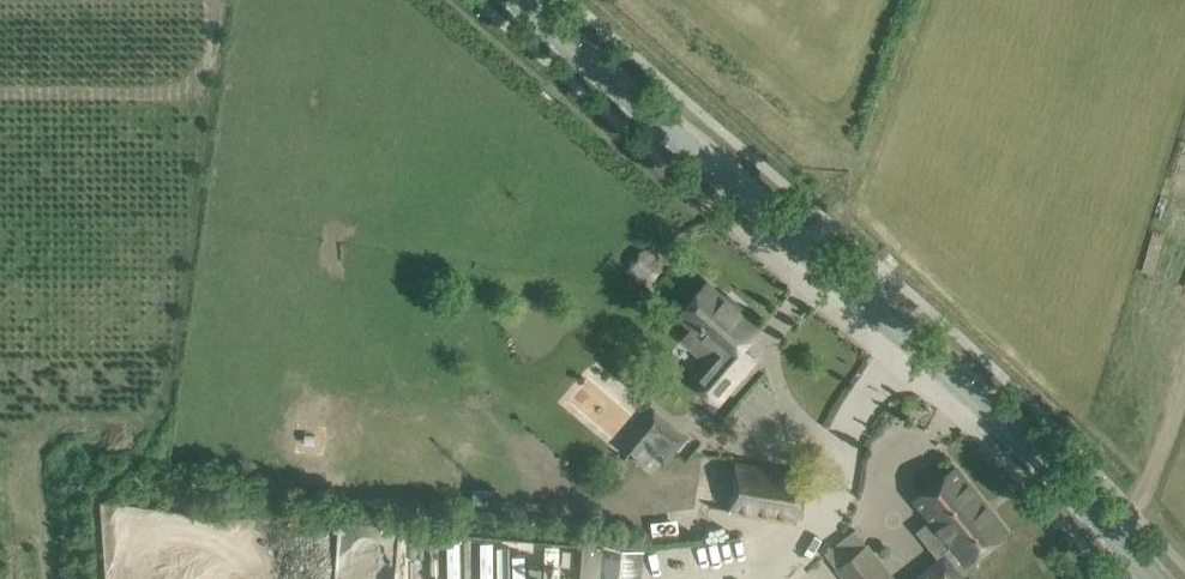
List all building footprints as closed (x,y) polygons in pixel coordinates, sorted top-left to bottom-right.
[(690,302),(680,313),(695,326),(682,341),(708,363),(698,374),(723,396),(750,366),(737,355),(744,347),(758,330),(705,284),(690,302)] [(630,436),(620,447),(638,462),(647,451),(655,457),(664,465),(675,452),(688,436),(654,407),(630,436)] [(731,508),(730,513),(795,523),(796,517),(802,518),(809,475),(802,474),(803,471),(738,462),(731,508)] [(964,578),(964,577),(979,566),(973,559),(1008,531),(956,466),(915,499),(931,519),(916,531),(941,561),(918,578),(962,578),(964,578)] [(825,552),(838,568),(837,569),(845,578),(897,578),(868,543),(867,544),(855,529),(825,552)] [(643,561),(644,549),(604,545),(601,578),(641,578),(643,561)]
